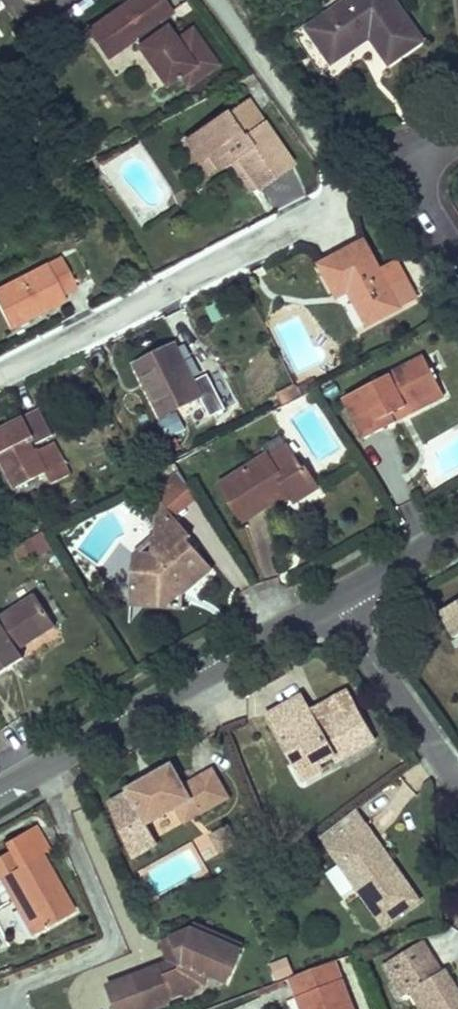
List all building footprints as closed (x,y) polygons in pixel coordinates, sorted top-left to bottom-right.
[(215,64),(191,30),(174,42),(158,20),(170,11),(161,0),(132,0),(100,23),(118,49),(134,38),(140,46),(138,47),(165,84),(180,73),(188,83),(215,64)] [(395,0),(349,0),(309,28),(333,62),(366,41),(363,36),(370,33),(391,62),(423,40),(395,0)] [(118,49),(100,23),(88,31),(107,57),(118,49)] [(249,98),(228,113),(243,136),(264,122),(249,98)] [(218,167),(229,159),(235,156),(257,187),(292,163),(264,122),(243,136),(228,113),(227,112),(185,141),(198,160),(208,154),(218,167)] [(208,173),(218,167),(208,154),(198,160),(208,173)] [(250,191),(257,187),(235,156),(229,159),(250,191)] [(277,209),(305,193),(291,169),(263,185),(277,209)] [(366,239),(362,241),(322,263),(339,295),(351,289),(369,322),(417,298),(399,262),(383,271),(366,239)] [(63,258),(0,289),(0,308),(9,326),(65,299),(62,293),(77,286),(63,258)] [(369,322),(351,289),(339,295),(357,329),(369,322)] [(151,376),(170,412),(202,396),(212,415),(225,408),(208,374),(194,381),(175,343),(135,363),(143,380),(151,376)] [(397,422),(395,419),(393,413),(442,388),(426,355),(344,396),(365,438),(397,422)] [(162,416),(170,412),(151,376),(143,380),(162,416)] [(283,404),(302,395),(296,383),(277,393),(283,404)] [(445,394),(442,388),(393,413),(395,419),(445,394)] [(0,429),(0,439),(5,448),(0,451),(0,454),(16,486),(46,471),(52,483),(70,474),(53,442),(37,450),(30,437),(50,427),(41,410),(25,418),(25,417),(0,429)] [(288,445),(270,456),(274,463),(292,451),(288,445)] [(245,519),(275,499),(290,489),(294,495),(297,499),(319,485),(306,465),(302,467),(292,451),(274,463),(270,456),(268,453),(221,484),(245,519)] [(206,468),(198,457),(186,464),(193,476),(206,468)] [(160,490),(158,496),(156,530),(175,516),(200,500),(181,469),(160,490)] [(279,505),(294,495),(290,489),(275,499),(279,505)] [(134,553),(133,588),(144,605),(162,608),(162,605),(162,593),(176,582),(188,584),(194,585),(214,568),(199,549),(196,551),(187,540),(192,536),(175,516),(156,530),(156,536),(156,554),(134,553)] [(41,548),(33,533),(15,543),(24,558),(41,548)] [(156,554),(156,536),(134,553),(156,554)] [(162,605),(188,584),(176,582),(162,593),(162,605)] [(133,603),(144,605),(133,588),(133,603)] [(0,615),(0,672),(24,656),(18,647),(27,641),(29,643),(58,625),(36,592),(0,615)] [(441,610),(457,637),(457,636),(457,600),(441,610)] [(354,703),(332,715),(336,721),(321,729),(318,722),(302,694),(267,714),(294,761),(310,752),(316,764),(334,754),(338,761),(375,740),(354,703)] [(332,715),(318,722),(321,729),(336,721),(332,715)] [(310,752),(294,761),(304,780),(321,771),(316,764),(310,752)] [(148,823),(177,806),(192,798),(200,812),(229,797),(213,768),(184,783),(172,762),(128,788),(130,792),(113,802),(141,850),(159,840),(148,823)] [(185,820),(200,812),(192,798),(177,806),(185,820)] [(359,807),(322,836),(382,924),(420,898),(398,866),(392,870),(372,840),(378,836),(359,807)] [(0,855),(0,892),(5,889),(32,934),(75,910),(43,853),(50,849),(35,825),(10,839),(14,847),(0,855)] [(238,842),(229,825),(213,834),(222,851),(238,842)] [(398,866),(378,836),(372,840),(392,870),(398,866)] [(184,991),(200,985),(203,984),(209,972),(227,980),(240,947),(193,927),(173,934),(182,961),(179,969),(166,974),(161,963),(109,983),(119,1008),(150,1008),(167,1002),(175,995),(184,991)] [(169,960),(161,963),(166,974),(179,969),(182,961),(173,934),(161,939),(169,960)] [(444,969),(425,938),(419,941),(438,972),(444,969)] [(403,995),(413,990),(425,1008),(457,1008),(457,987),(446,967),(444,969),(438,972),(419,941),(383,963),(403,995)] [(334,960),(292,976),(300,997),(306,995),(311,1008),(353,1008),(334,960)] [(200,985),(184,991),(186,997),(202,991),(200,985)] [(304,1008),(311,1008),(306,995),(300,997),(304,1008)]
